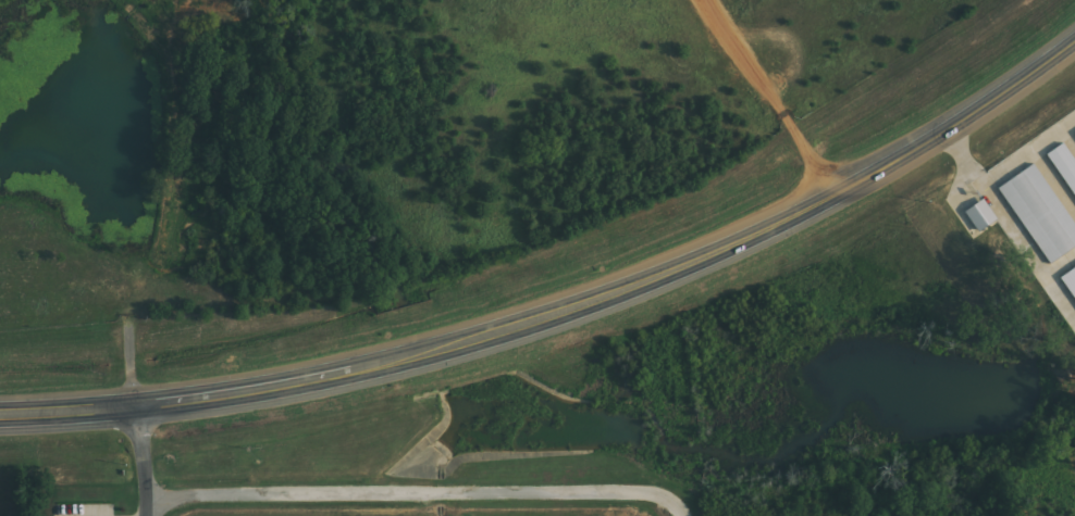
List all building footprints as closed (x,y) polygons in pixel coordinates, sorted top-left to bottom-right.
[(1067,143),(1050,154),(1074,193),(1074,155),(1067,143)] [(1039,164),(1002,187),(1051,265),(1074,250),(1074,222),(1039,164)] [(969,210),(980,233),(1000,223),(989,200),(969,210)] [(1063,277),(1074,296),(1074,269),(1063,277)]
